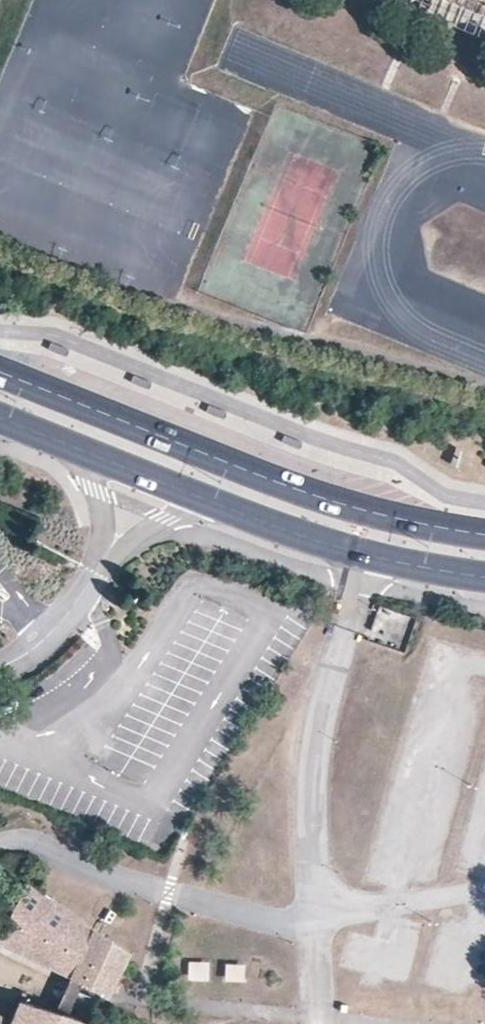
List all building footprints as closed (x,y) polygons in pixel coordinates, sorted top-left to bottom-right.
[(484,14),(484,0),(451,0),(484,14)] [(27,884),(0,936),(0,945),(110,996),(131,953),(27,884)] [(228,966),(226,982),(244,983),(245,967),(228,966)] [(62,1006),(81,1014),(89,994),(70,986),(62,1006)] [(23,1003),(14,1023),(84,1023),(23,1003)]
